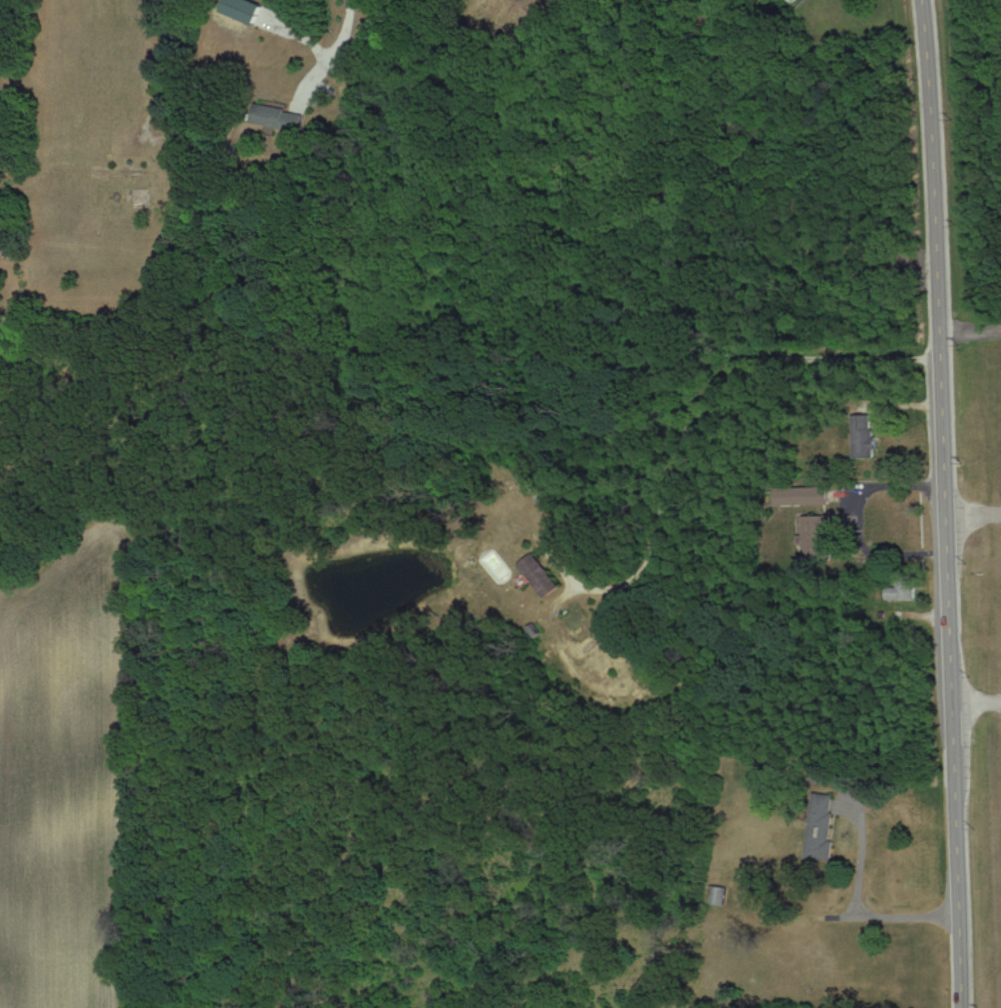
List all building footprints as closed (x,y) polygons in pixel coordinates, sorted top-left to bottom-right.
[(260,0),(230,0),(226,12),(259,22),(266,2),(260,0)] [(857,457),(875,457),(875,436),(857,436),(857,457)] [(522,563),(545,598),(561,588),(537,553),(522,563)] [(899,581),(899,588),(887,588),(887,600),(914,600),(914,581),(899,581)]
